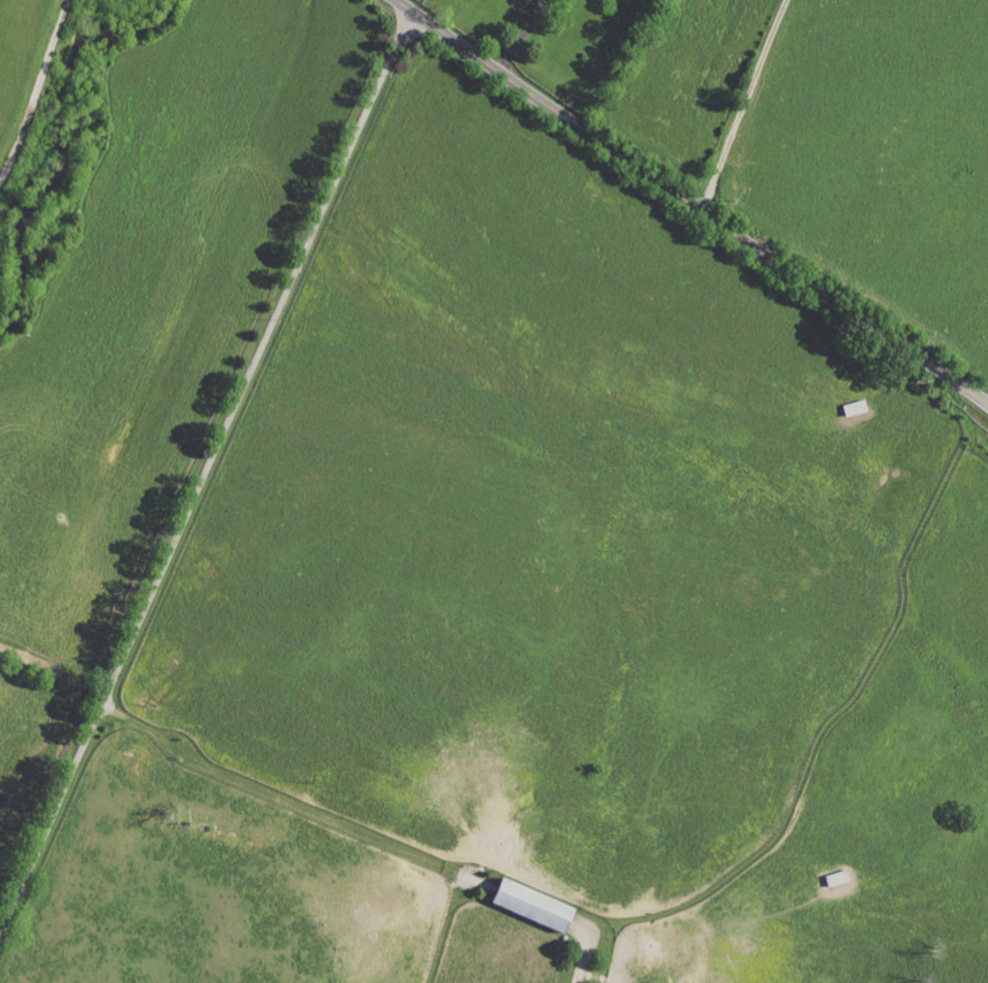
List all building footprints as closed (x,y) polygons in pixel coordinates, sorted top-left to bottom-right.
[(567,909),(495,877),(483,903),(556,935),(567,909)]
